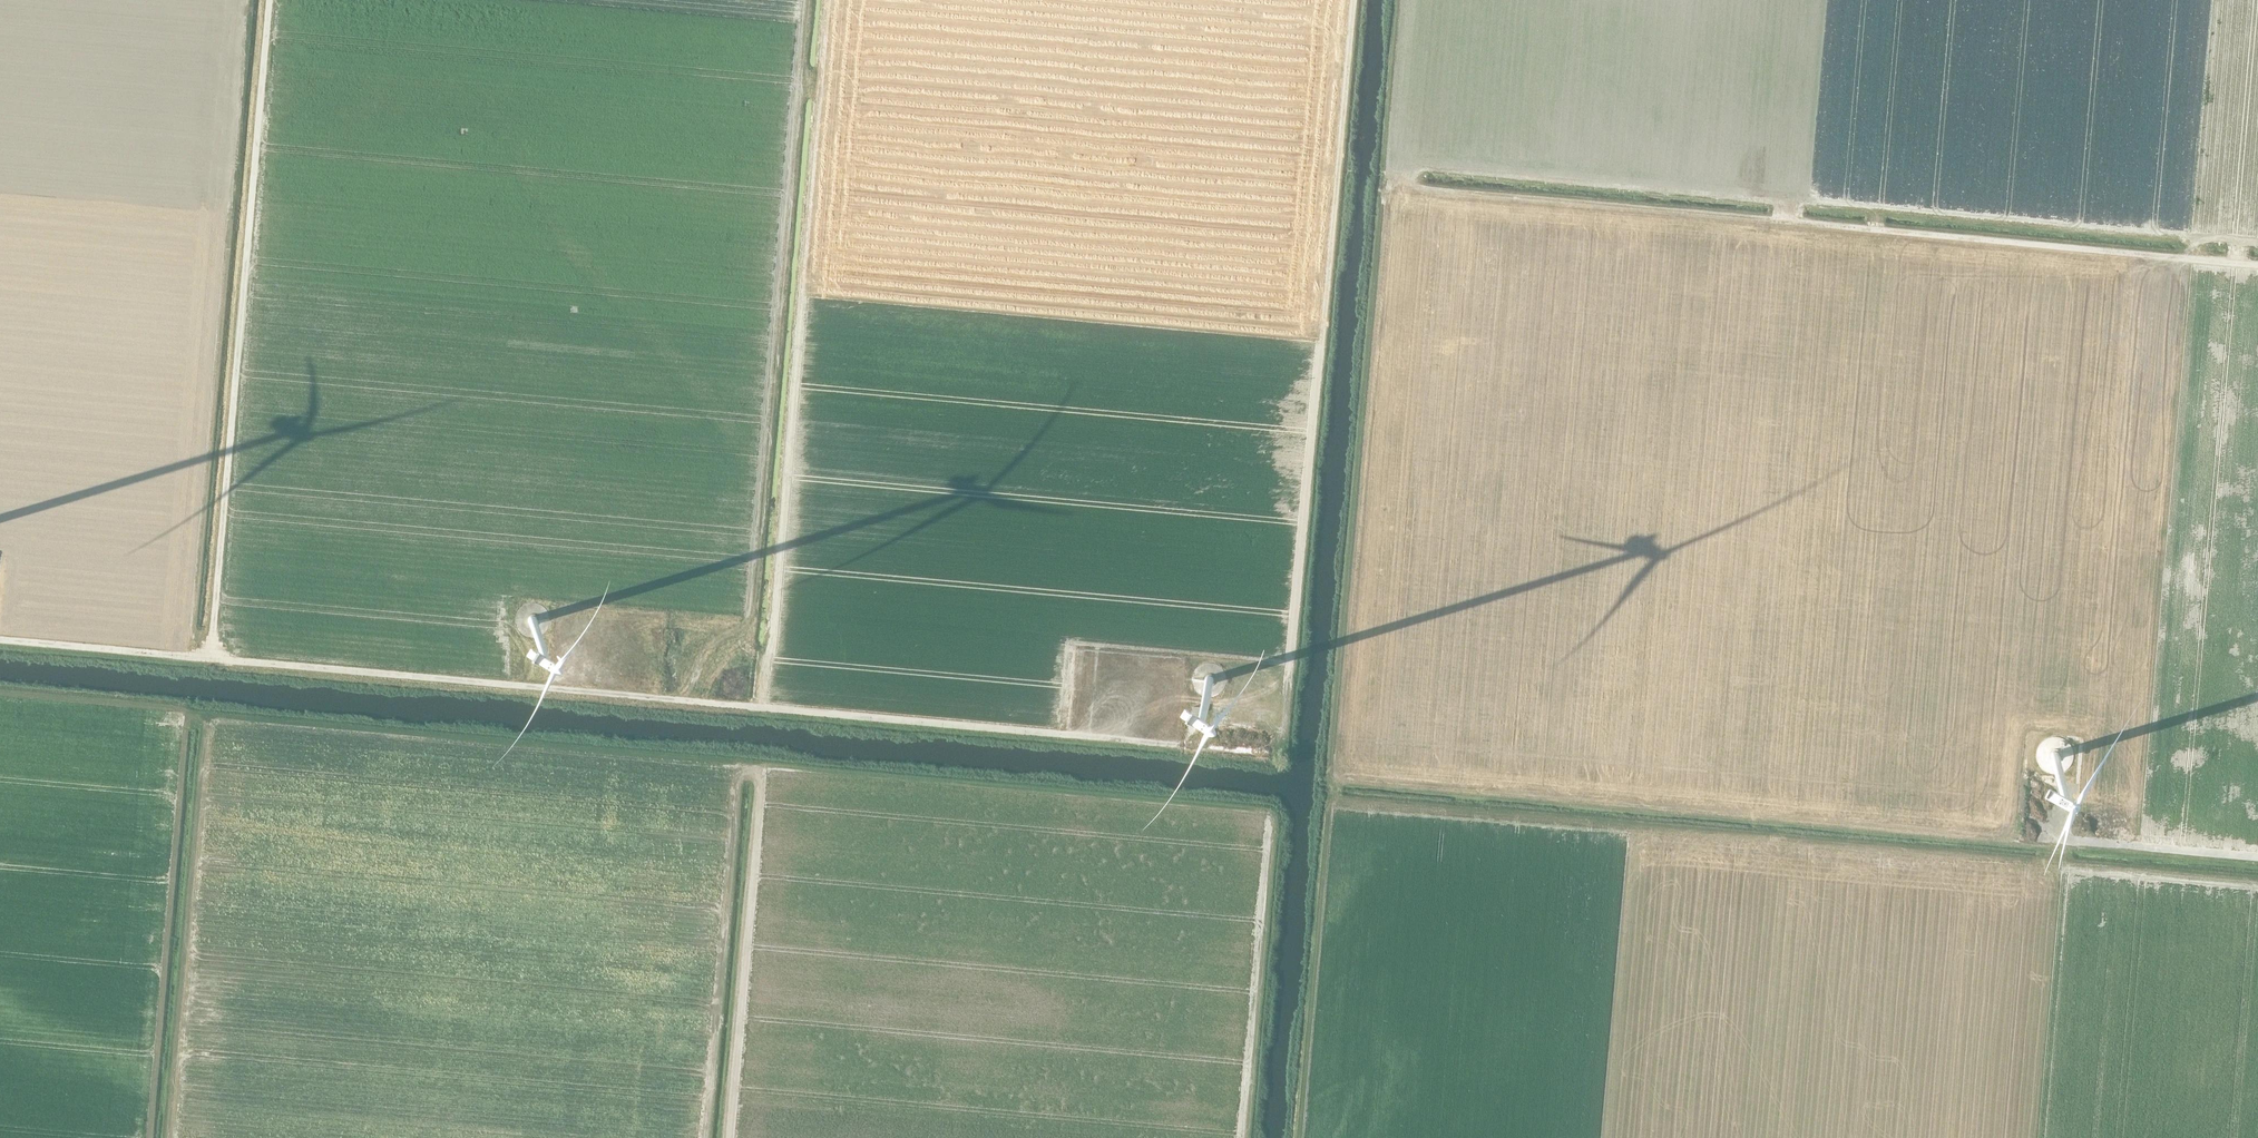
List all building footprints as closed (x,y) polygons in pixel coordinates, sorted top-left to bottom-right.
[(528,621),(528,622),(528,623),(529,624),(529,625),(530,625),(531,626),(532,626),(533,626),(534,626),(535,625),(536,625),(536,624),(537,623),(537,622),(537,621),(537,620),(536,619),(536,618),(535,618),(534,617),(533,617),(532,617),(531,617),(531,618),(530,618),(529,618),(529,619),(528,620),(528,621)] [(1205,681),(1205,682),(1205,683),(1205,684),(1206,684),(1206,685),(1207,685),(1208,686),(1209,686),(1210,686),(1210,685),(1211,685),(1212,685),(1212,684),(1213,684),(1213,683),(1213,682),(1213,681),(1213,680),(1213,679),(1212,678),(1211,677),(1210,677),(1209,677),(1208,677),(1207,677),(1206,678),(1205,679),(1205,680),(1205,681)] [(2048,753),(2048,754),(2048,755),(2048,756),(2049,756),(2049,757),(2049,758),(2050,758),(2050,759),(2051,759),(2051,760),(2052,760),(2053,760),(2054,760),(2054,761),(2055,761),(2056,761),(2057,760),(2058,760),(2059,759),(2060,759),(2060,758),(2061,757),(2061,756),(2061,755),(2061,754),(2061,753),(2061,752),(2061,751),(2060,750),(2060,749),(2059,749),(2059,748),(2058,748),(2057,748),(2057,747),(2056,747),(2055,747),(2054,747),(2053,747),(2053,748),(2052,748),(2051,748),(2050,749),(2050,750),(2049,750),(2049,751),(2049,752),(2048,752),(2048,753)]
